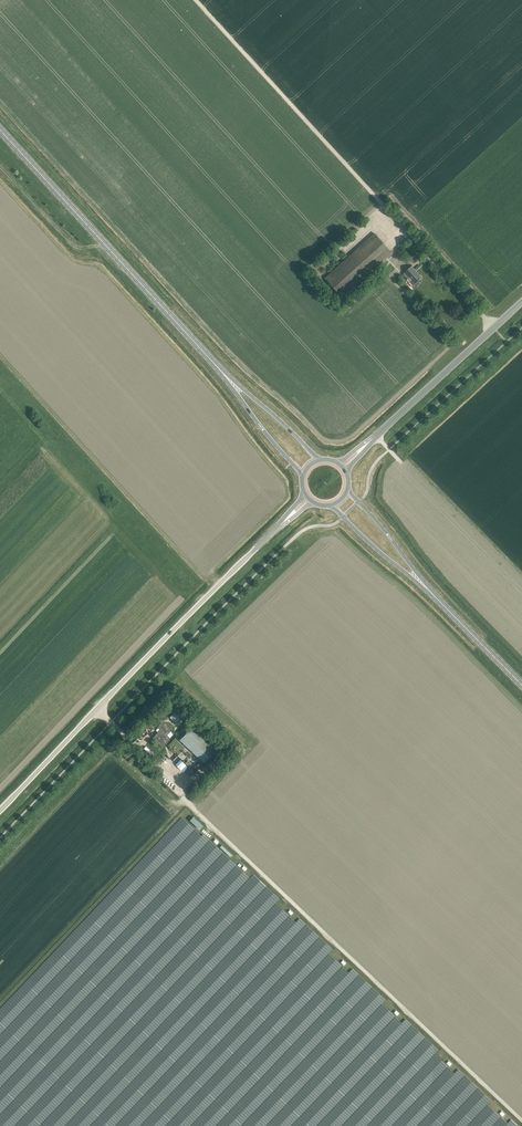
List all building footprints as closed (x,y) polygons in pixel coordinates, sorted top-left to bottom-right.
[(326,278),(343,298),(393,253),(375,233),(326,278)] [(413,265),(403,274),(407,279),(413,285),(413,286),(415,283),(422,278),(412,267),(413,266),(413,265)] [(153,738),(162,746),(169,738),(167,735),(170,731),(161,723),(158,727),(160,730),(153,738)] [(180,740),(204,763),(215,751),(191,728),(180,740)] [(199,829),(202,826),(196,820),(194,817),(193,817),(190,820),(199,829)]
